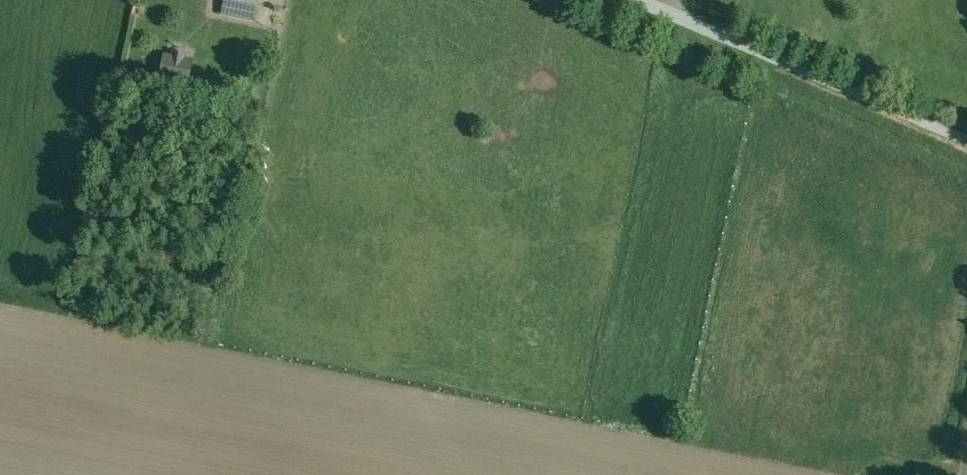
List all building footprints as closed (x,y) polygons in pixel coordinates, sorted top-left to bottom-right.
[(165,77),(195,85),(203,58),(173,50),(165,77)]
